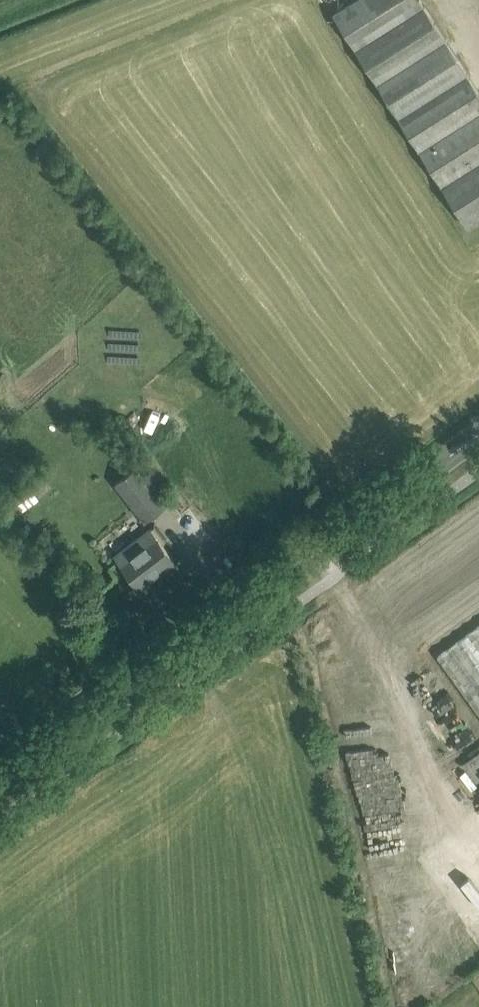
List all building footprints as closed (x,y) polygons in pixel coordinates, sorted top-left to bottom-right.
[(469,226),(478,219),(478,92),(419,0),(356,0),(334,14),(469,226)] [(168,501),(140,464),(116,483),(145,519),(168,501)] [(116,554),(131,574),(129,576),(135,584),(138,582),(140,585),(174,559),(151,528),(116,554)] [(438,655),(478,712),(478,625),(438,655)]
